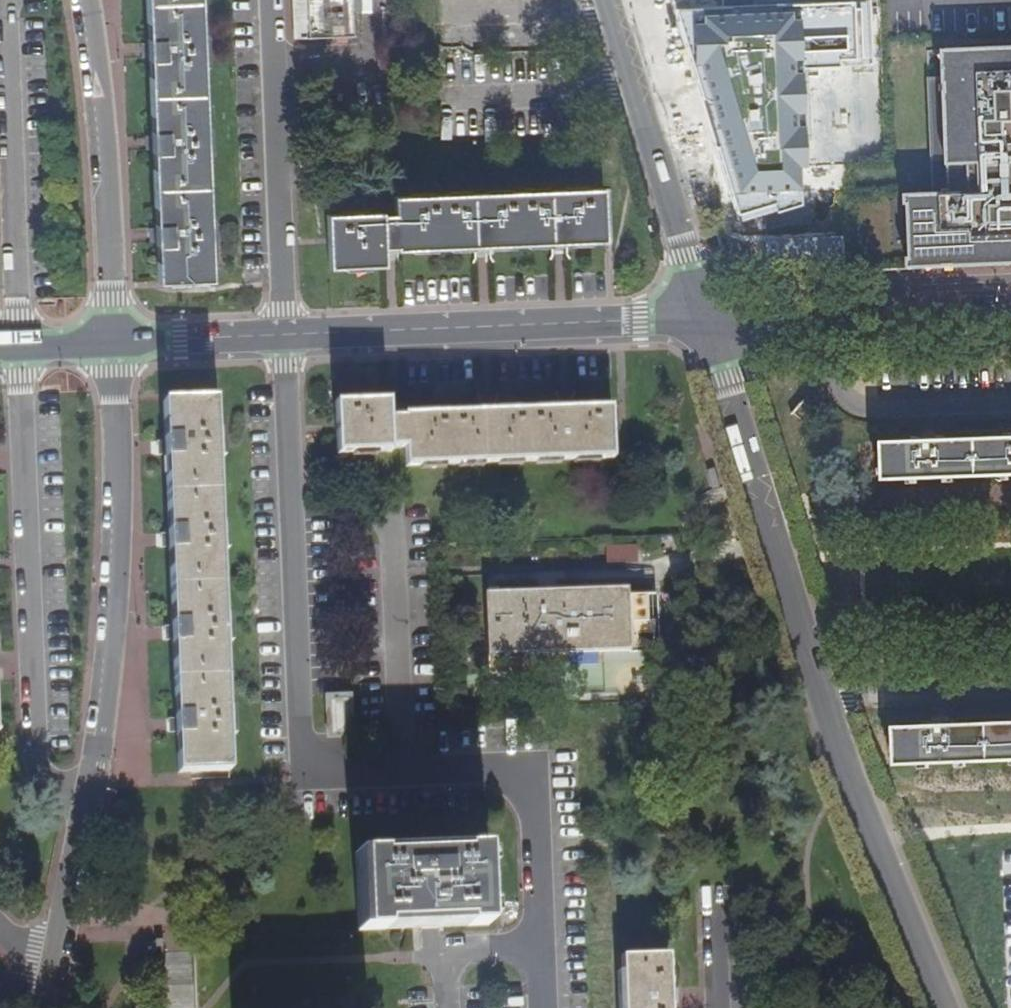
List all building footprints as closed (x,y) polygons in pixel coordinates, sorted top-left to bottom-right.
[(157,284),(208,282),(197,0),(146,0),(148,41),(148,44),(148,58),(151,130),(151,134),(152,149),(155,221),(155,227),(156,242),(157,284)] [(292,41),(307,41),(306,0),(290,0),(292,41)] [(307,41),(353,40),(351,0),(306,0),(307,41)] [(775,124),(844,124),(843,0),(773,0),(775,124)] [(943,41),(943,49),(928,50),(934,160),(939,160),(941,186),(908,188),(912,262),(927,262),(987,259),(1010,257),(1010,38),(943,41)] [(389,251),(396,251),(396,254),(481,250),(559,246),(568,246),(604,244),(602,191),(392,199),(393,217),(381,217),(381,215),(327,217),(328,269),(382,268),(382,251),(389,251)] [(176,724),(178,774),(229,772),(210,401),(161,403),(163,446),(168,539),(172,632),(176,724)] [(394,418),(388,419),(388,401),(333,403),(335,457),(391,454),(390,450),(403,450),(404,468),(612,459),(610,408),(570,409),(484,413),(403,415),(402,418),(394,418)] [(923,441),(883,442),(884,481),(1010,476),(1010,438),(938,440),(923,441)] [(714,467),(708,469),(712,488),(719,486),(714,467)] [(486,656),(629,651),(628,596),(627,589),(484,595),(486,656)] [(628,596),(629,651),(654,651),(652,595),(628,596)] [(328,699),(328,736),(346,736),(345,699),(328,699)] [(934,725),(896,726),(897,763),(1010,759),(1010,722),(948,724),(934,725)] [(431,927),(486,925),(485,902),(483,849),(359,853),(362,930),(412,928),(431,927)] [(621,1007),(669,1007),(668,984),(667,954),(618,956),(621,1007)]
